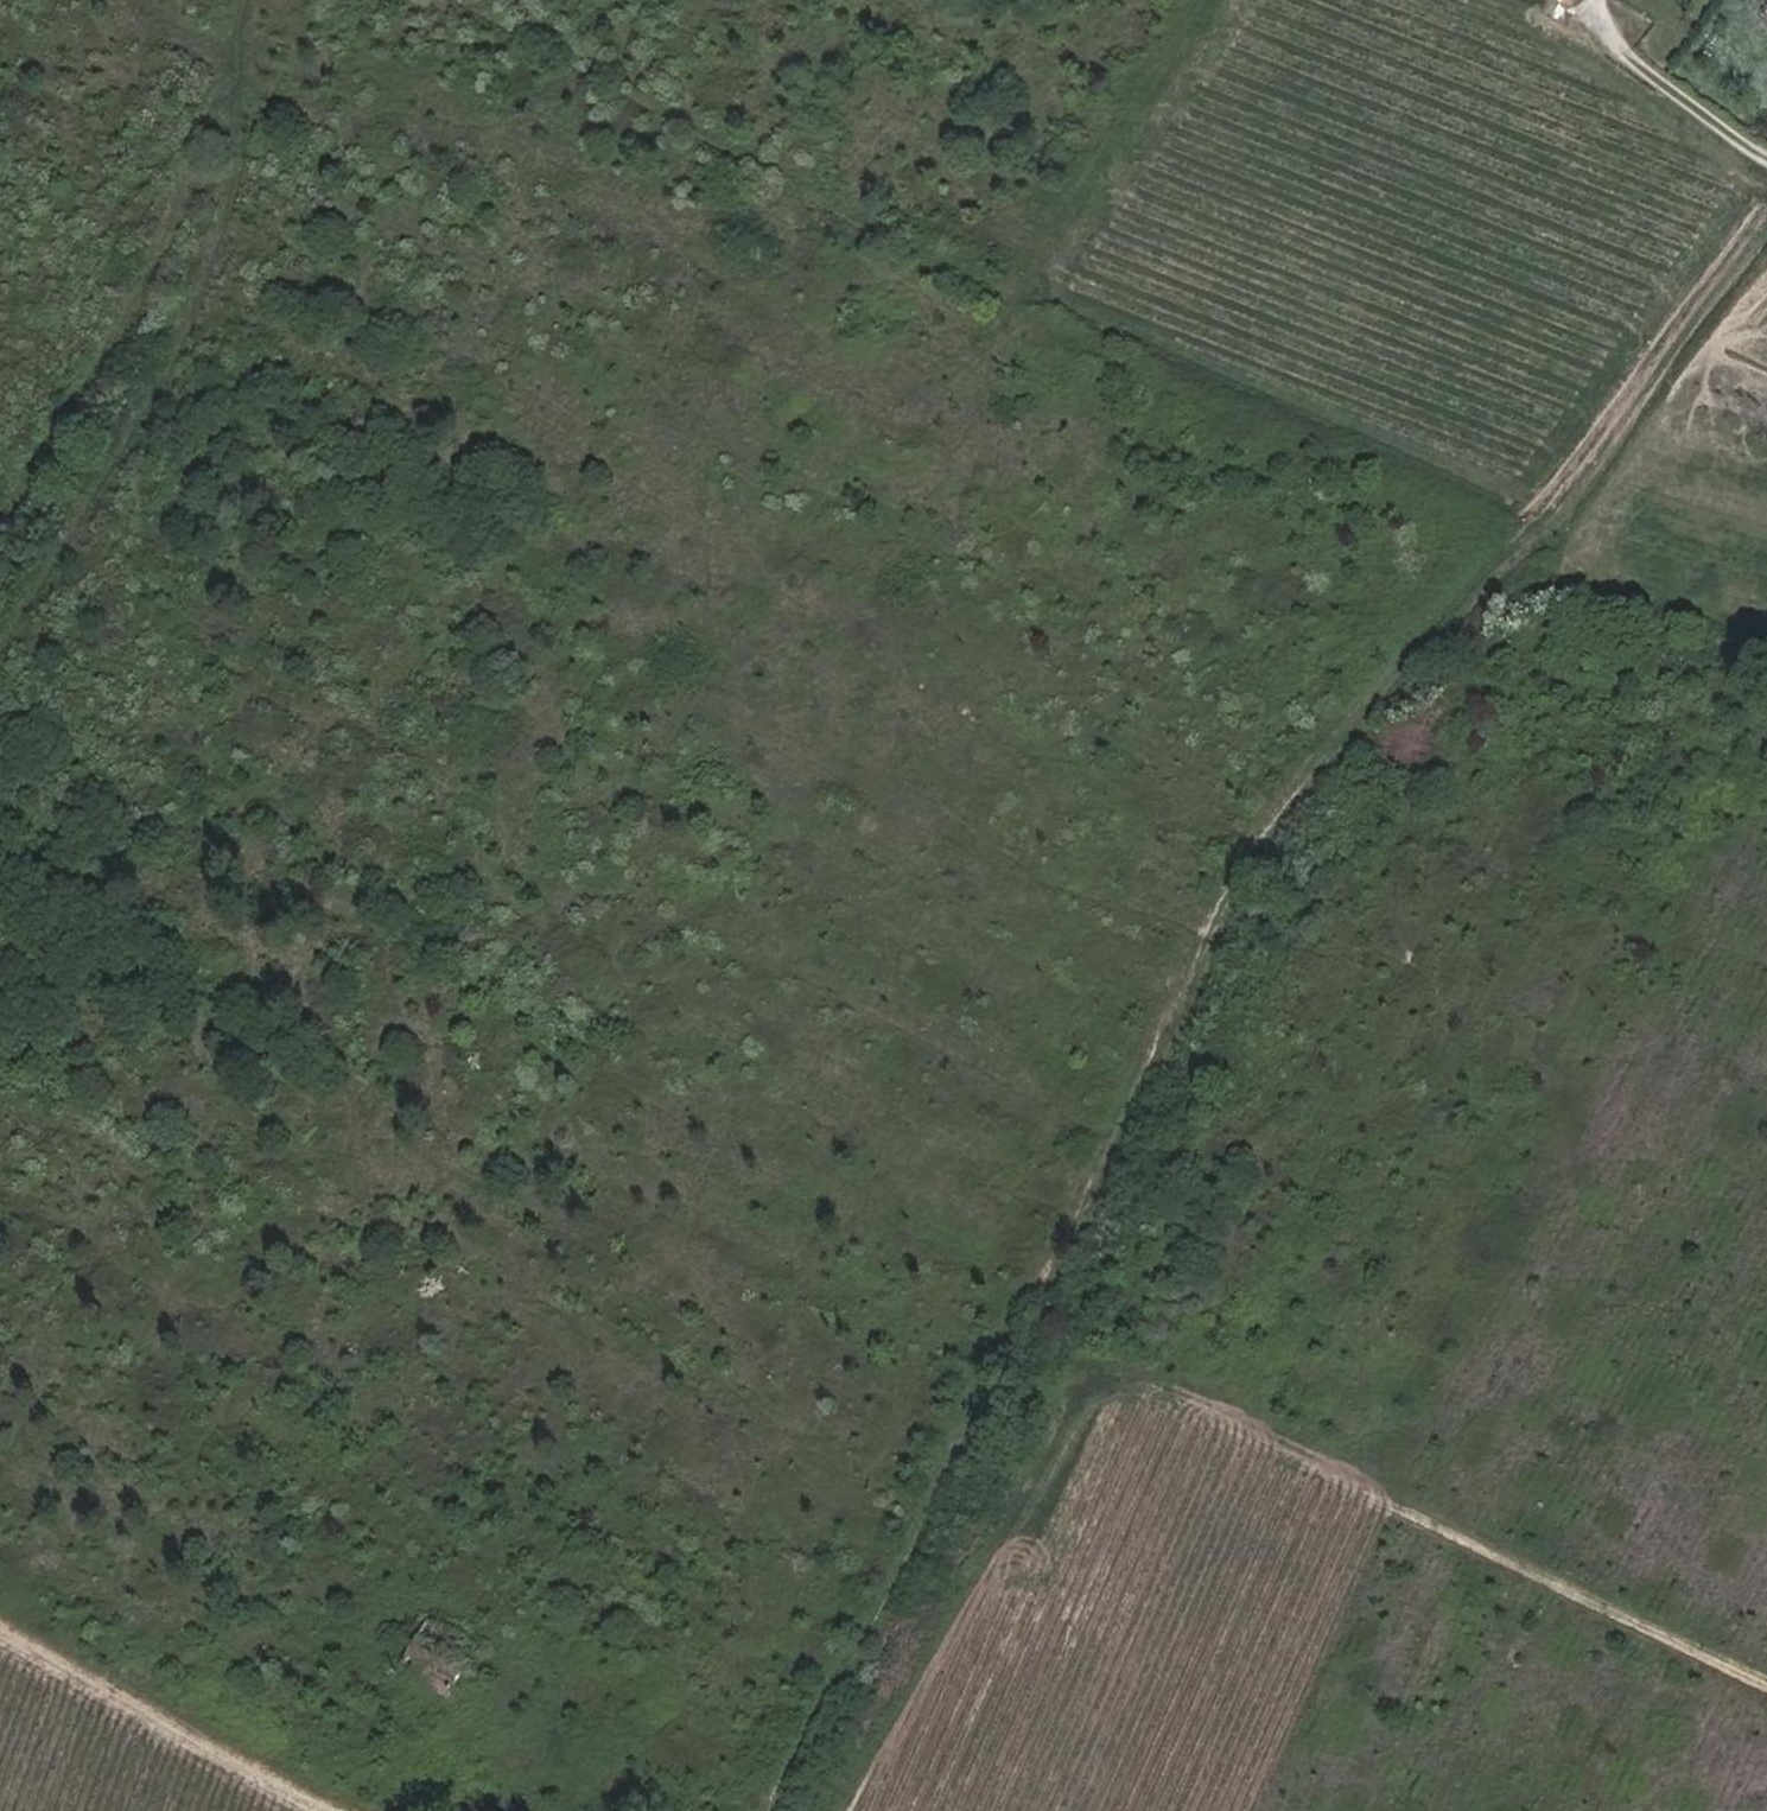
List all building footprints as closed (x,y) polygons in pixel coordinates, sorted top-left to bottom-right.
[(477,1645),(430,1623),(403,1674),(454,1696),(477,1645)]
